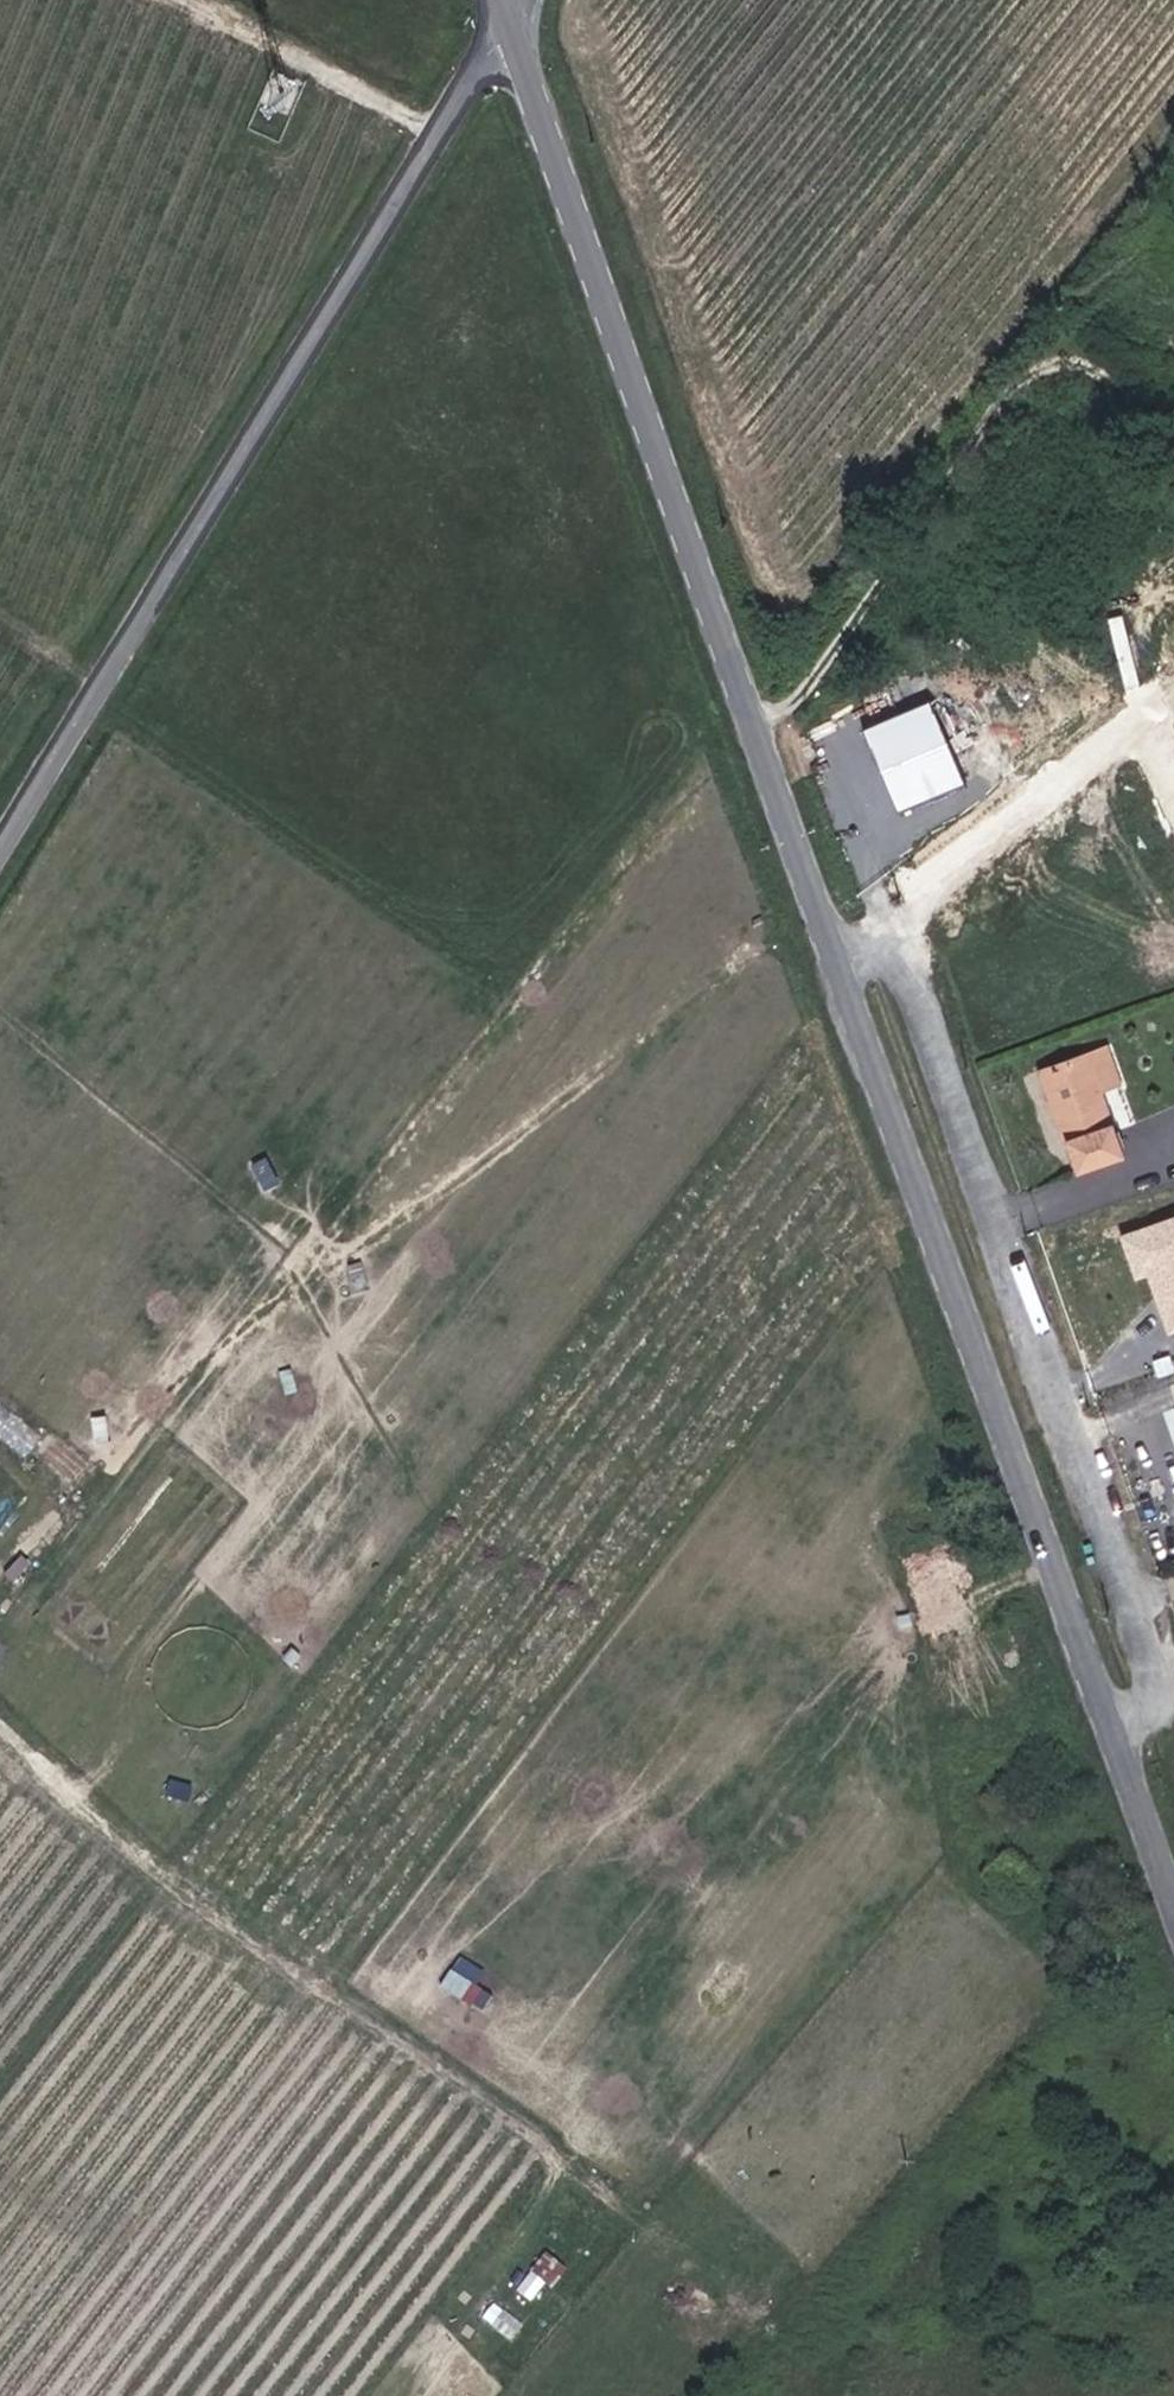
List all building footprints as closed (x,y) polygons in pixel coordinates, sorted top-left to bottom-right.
[(865,726),(899,808),(965,781),(932,699),(865,726)] [(1112,1047),(1092,1053),(1103,1088),(1123,1082),(1112,1047)] [(1103,1088),(1092,1053),(1046,1068),(1070,1140),(1074,1139),(1083,1166),(1125,1153),(1103,1088)] [(1151,1274),(1167,1330),(1173,1328),(1173,1213),(1121,1228),(1136,1278),(1151,1274)]
